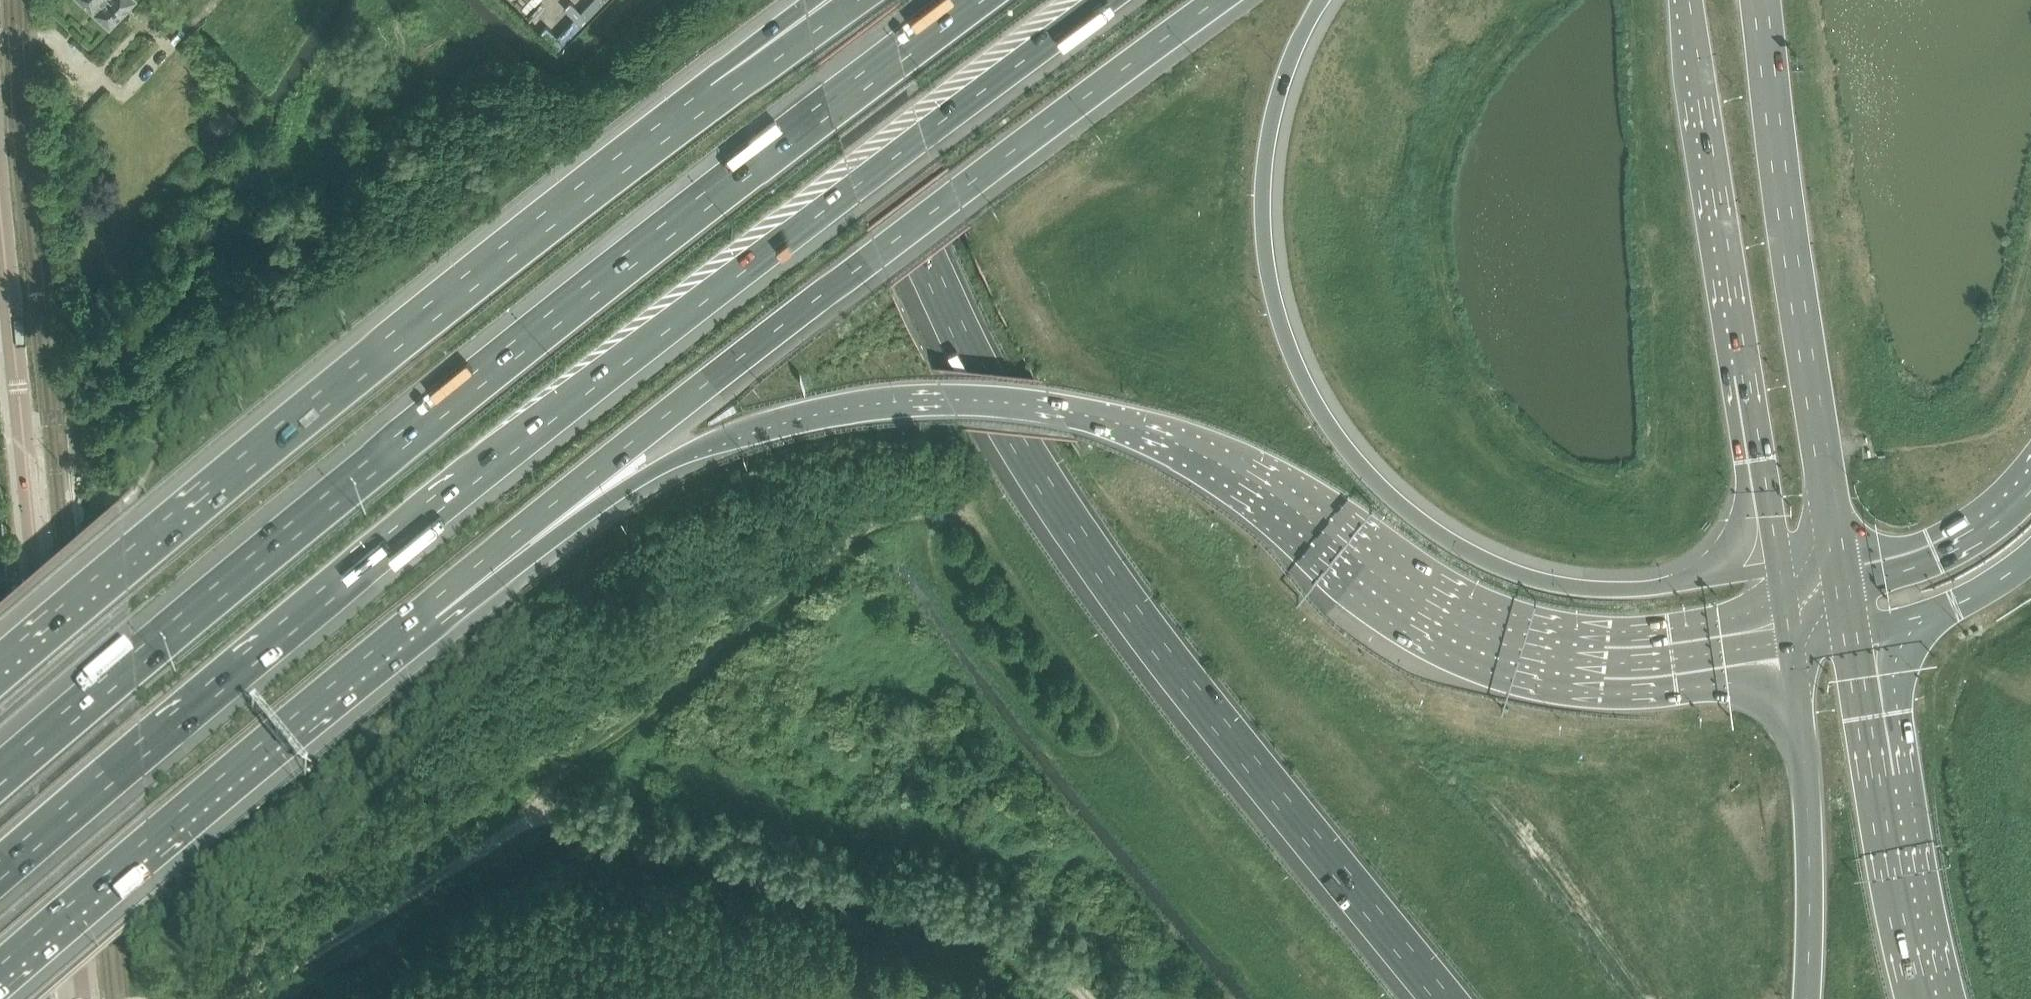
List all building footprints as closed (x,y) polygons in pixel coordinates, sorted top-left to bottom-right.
[(110,24),(133,0),(86,0),(110,24)] [(228,134),(236,126),(235,115),(227,108),(218,109),(210,117),(210,127),(217,133),(228,134)]
